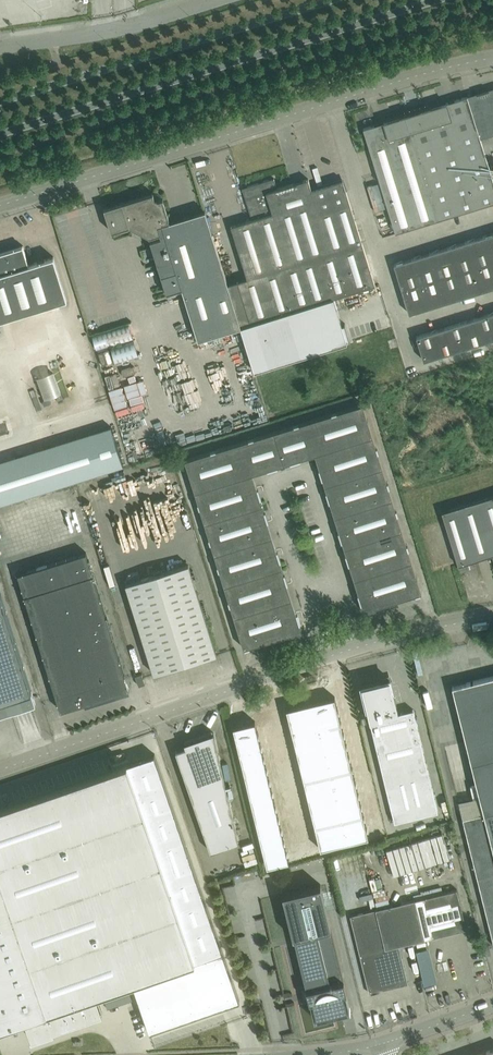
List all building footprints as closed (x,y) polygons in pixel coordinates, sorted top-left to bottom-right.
[(468,98),(480,138),(492,134),(492,88),(472,94),(473,96),(468,98)] [(468,98),(467,96),(405,115),(437,219),(492,202),(492,181),(480,138),(468,98)] [(363,128),(395,232),(437,219),(405,115),(363,128)] [(375,284),(342,179),(311,189),(308,178),(274,189),(273,185),(276,184),(274,178),(242,188),(252,219),(231,225),(247,278),(227,284),(240,326),(254,370),(347,342),(347,341),(350,340),(345,323),(342,324),(341,320),(333,297),(374,284),(374,285),(375,284)] [(153,192),(104,208),(111,231),(129,226),(149,236),(160,233),(161,237),(150,240),(150,241),(157,263),(157,264),(161,274),(161,275),(166,291),(166,292),(166,293),(182,288),(198,339),(240,326),(227,284),(205,210),(170,221),(163,198),(158,199),(156,198),(154,197),(153,192)] [(394,264),(409,313),(492,287),(492,233),(394,264)] [(0,252),(0,320),(67,299),(53,256),(28,264),(23,245),(0,252)] [(416,336),(424,360),(492,338),(492,312),(416,336)] [(195,366),(188,369),(191,378),(199,376),(195,366)] [(218,383),(232,380),(230,367),(216,370),(218,383)] [(59,368),(44,374),(53,394),(46,398),(47,401),(56,397),(55,395),(68,389),(59,368)] [(153,424),(165,420),(159,399),(137,405),(141,419),(151,416),(153,424)] [(302,631),(299,622),(300,622),(297,612),(291,614),(288,604),(285,594),(282,584),(288,583),(285,572),(284,573),(280,560),(281,560),(278,549),(271,551),(269,542),(266,531),(265,531),(262,522),(269,520),(265,510),(264,510),(260,498),(261,497),(258,487),(252,489),(249,479),(246,470),(256,467),(256,466),(265,464),(267,470),(278,467),(277,465),(290,461),(290,463),(301,459),(299,453),(308,450),(308,451),(318,447),(321,457),(324,466),(318,468),(321,479),(322,478),(326,491),(325,491),(328,501),(334,499),(337,509),(340,519),(341,519),(344,529),(337,530),(341,541),(342,540),(346,553),(345,553),(348,564),(354,562),(357,571),(360,582),(363,591),(358,593),(357,593),(360,603),(361,603),(364,611),(376,607),(375,606),(421,592),(362,403),(185,459),(244,647),(289,633),(290,634),(302,631)] [(111,426),(89,433),(101,471),(123,464),(111,426)] [(442,511),(458,564),(492,554),(492,558),(492,495),(442,511)] [(86,551),(18,573),(60,710),(128,688),(86,551)] [(188,564),(126,583),(154,673),(216,654),(188,564)] [(6,700),(9,710),(29,703),(33,702),(34,705),(35,704),(0,591),(0,702),(6,700)] [(145,683),(142,673),(135,675),(138,685),(145,683)] [(452,686),(484,813),(463,819),(492,941),(492,676),(452,686)] [(380,680),(361,684),(369,720),(370,720),(370,722),(394,821),(438,811),(413,709),(398,712),(390,681),(389,678),(380,680)] [(334,697),(322,700),(328,725),(340,722),(334,697)] [(322,700),(310,702),(316,728),(320,727),(328,725),(322,700)] [(310,702),(298,705),(304,731),(316,728),(310,702)] [(298,705),(286,708),(293,734),(304,731),(298,705)] [(254,721),(243,723),(249,749),(261,747),(254,721)] [(328,725),(320,727),(323,738),(343,733),(340,722),(328,725)] [(243,723),(232,726),(238,752),(249,749),(243,723)] [(304,731),(293,734),(295,745),(323,738),(320,727),(316,728),(304,731)] [(186,747),(175,750),(210,851),(238,841),(214,737),(215,737),(214,732),(201,736),(197,741),(195,739),(184,742),(186,747)] [(343,733),(323,738),(326,750),(346,745),(343,733)] [(323,738),(295,745),(298,757),(326,750),(323,738)] [(346,745),(326,750),(328,761),(348,756),(346,745)] [(249,749),(238,752),(238,753),(239,752),(242,763),(263,758),(261,747),(249,749)] [(326,750),(298,757),(301,768),(328,761),(326,750)] [(25,1019),(31,1038),(33,1037),(33,1035),(53,1028),(63,1024),(102,1011),(96,995),(133,982),(149,1031),(239,1000),(154,753),(127,763),(0,807),(0,1028),(25,1019)] [(348,756),(328,761),(331,773),(351,768),(348,756)] [(263,758),(242,763),(244,775),(266,769),(263,758)] [(328,761),(301,768),(304,779),(331,773),(328,761)] [(351,768),(331,773),(334,784),(354,779),(351,768)] [(266,769),(244,775),(247,786),(269,781),(266,769)] [(331,773),(304,779),(306,791),(334,784),(331,773)] [(354,779),(334,784),(337,795),(357,791),(354,779)] [(269,781),(247,786),(250,797),(272,792),(269,781)] [(334,784),(306,791),(309,802),(337,795),(334,784)] [(357,791),(337,795),(339,807),(360,802),(357,791)] [(272,792),(250,797),(253,809),(274,803),(272,792)] [(337,795),(309,802),(312,814),(339,807),(337,795)] [(360,802),(339,807),(342,818),(362,813),(360,802)] [(274,803),(253,809),(255,820),(277,815),(274,803)] [(339,807),(312,814),(315,825),(342,818),(339,807)] [(362,813),(342,818),(345,830),(365,825),(362,813)] [(277,815),(255,820),(258,831),(280,826),(277,815)] [(342,818),(315,825),(318,836),(345,830),(342,818)] [(439,833),(446,859),(468,854),(459,821),(448,823),(450,830),(439,833)] [(365,825),(345,830),(348,841),(368,836),(365,825)] [(280,826),(258,831),(261,843),(283,838),(280,826)] [(345,830),(318,836),(320,848),(348,841),(345,830)] [(445,873),(461,869),(458,857),(445,860),(438,834),(395,845),(401,872),(442,861),(445,873)] [(283,838),(261,843),(264,854),(285,849),(283,838)] [(385,844),(390,863),(397,861),(391,842),(385,844)] [(285,849),(264,854),(266,866),(287,861),(288,861),(285,849)] [(307,988),(306,988),(309,1000),(310,1000),(314,1018),(350,1009),(346,991),(320,884),(282,893),(293,936),(294,936),(307,988)] [(466,928),(457,889),(350,915),(369,992),(408,983),(398,944),(466,928)] [(436,994),(448,991),(438,953),(426,956),(436,994)] [(285,1014),(293,1013),(291,1002),(284,1004),(285,1014)]
